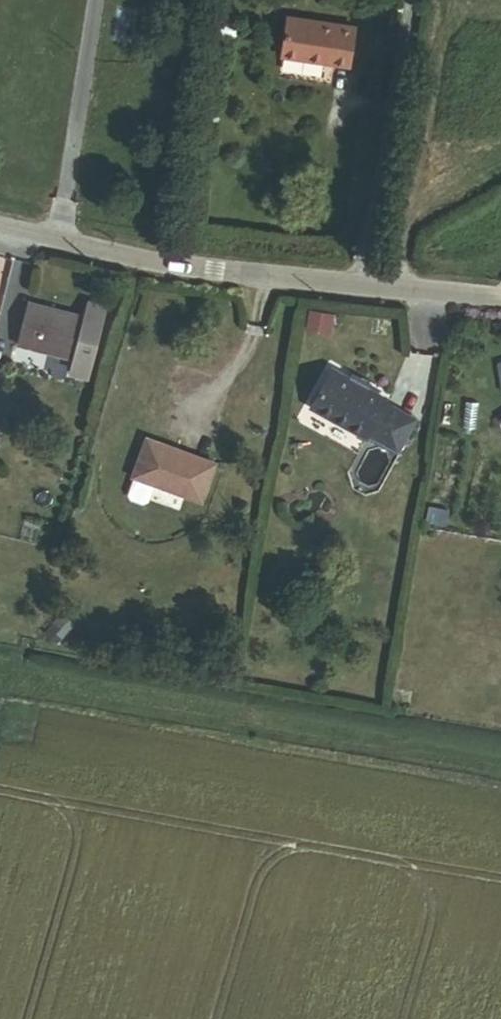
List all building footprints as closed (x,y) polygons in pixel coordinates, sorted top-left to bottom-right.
[(354,27),(287,17),(281,57),(348,66),(354,27)] [(76,330),(20,315),(9,356),(36,364),(37,359),(50,362),(49,367),(64,371),(60,386),(80,391),(99,321),(80,316),(76,330)] [(36,364),(49,367),(50,362),(37,359),(36,364)] [(384,403),(386,400),(332,369),(311,407),(365,437),(367,433),(396,449),(413,419),(384,403)] [(201,504),(217,462),(145,435),(129,478),(133,479),(127,494),(130,499),(141,504),(147,501),(153,486),(201,504)]
